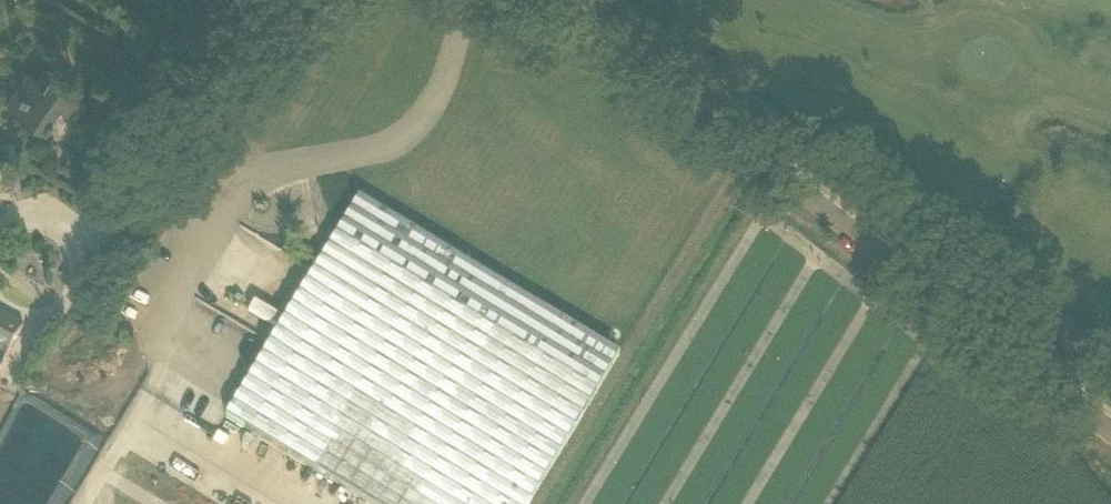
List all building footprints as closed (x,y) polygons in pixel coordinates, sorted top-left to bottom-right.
[(28,72),(8,102),(44,128),(59,105),(74,115),(85,99),(51,76),(45,84),(28,72)] [(338,234),(597,392),(619,355),(360,198),(338,234)] [(338,234),(226,417),(369,503),(529,503),(597,392),(338,234)] [(26,326),(0,312),(0,359),(7,362),(26,326)]
